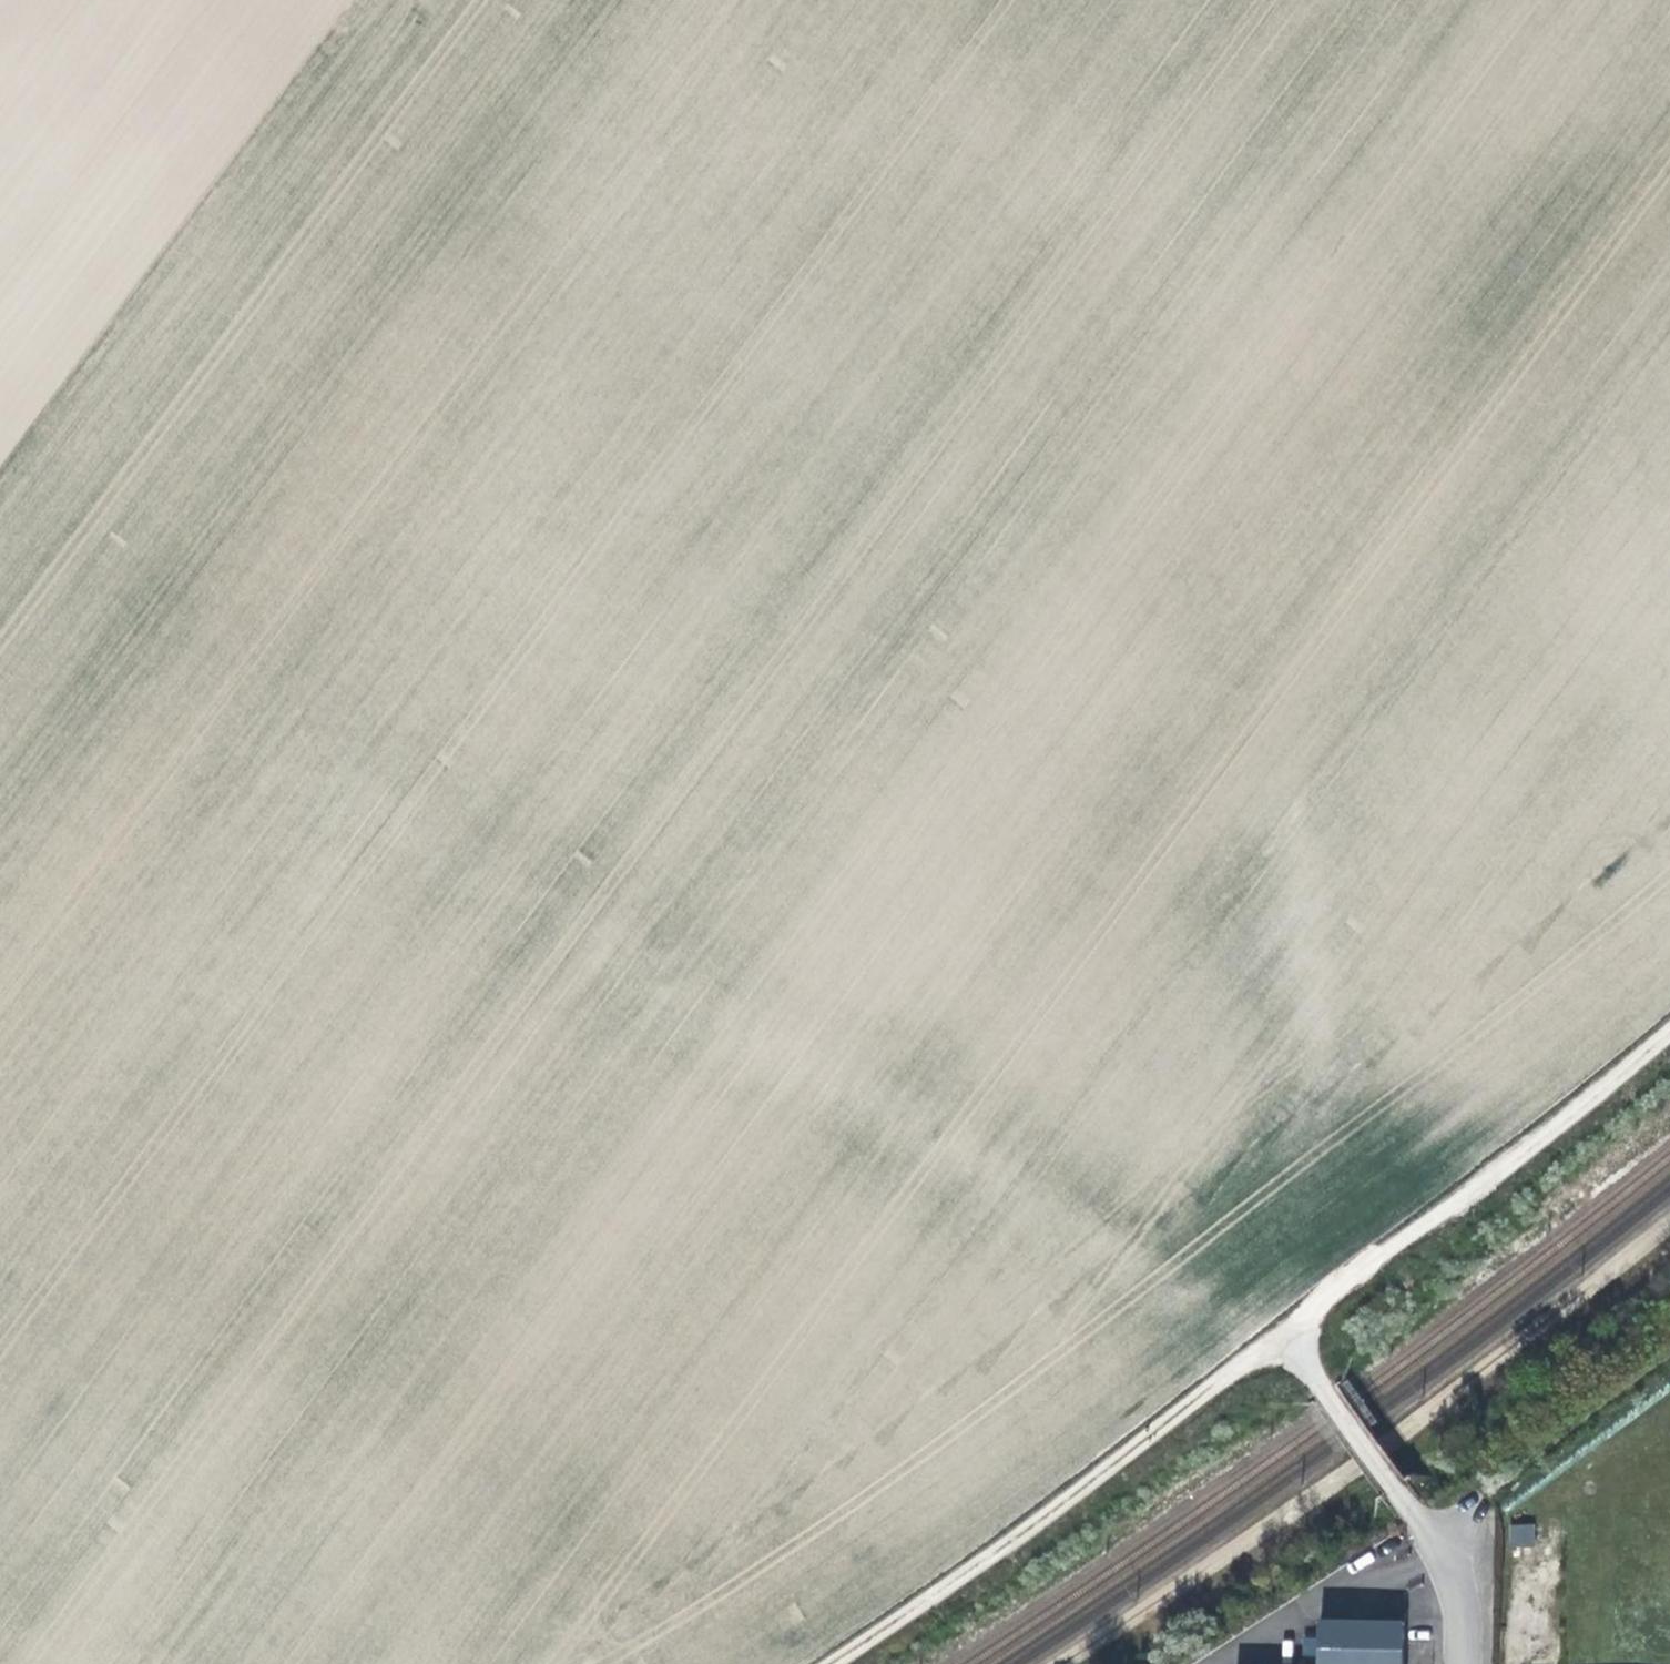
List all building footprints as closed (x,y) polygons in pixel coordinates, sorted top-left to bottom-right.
[(1508,1524),(1508,1545),(1534,1544),(1533,1523),(1508,1524)] [(1402,1620),(1317,1621),(1317,1663),(1402,1663),(1402,1620)]
